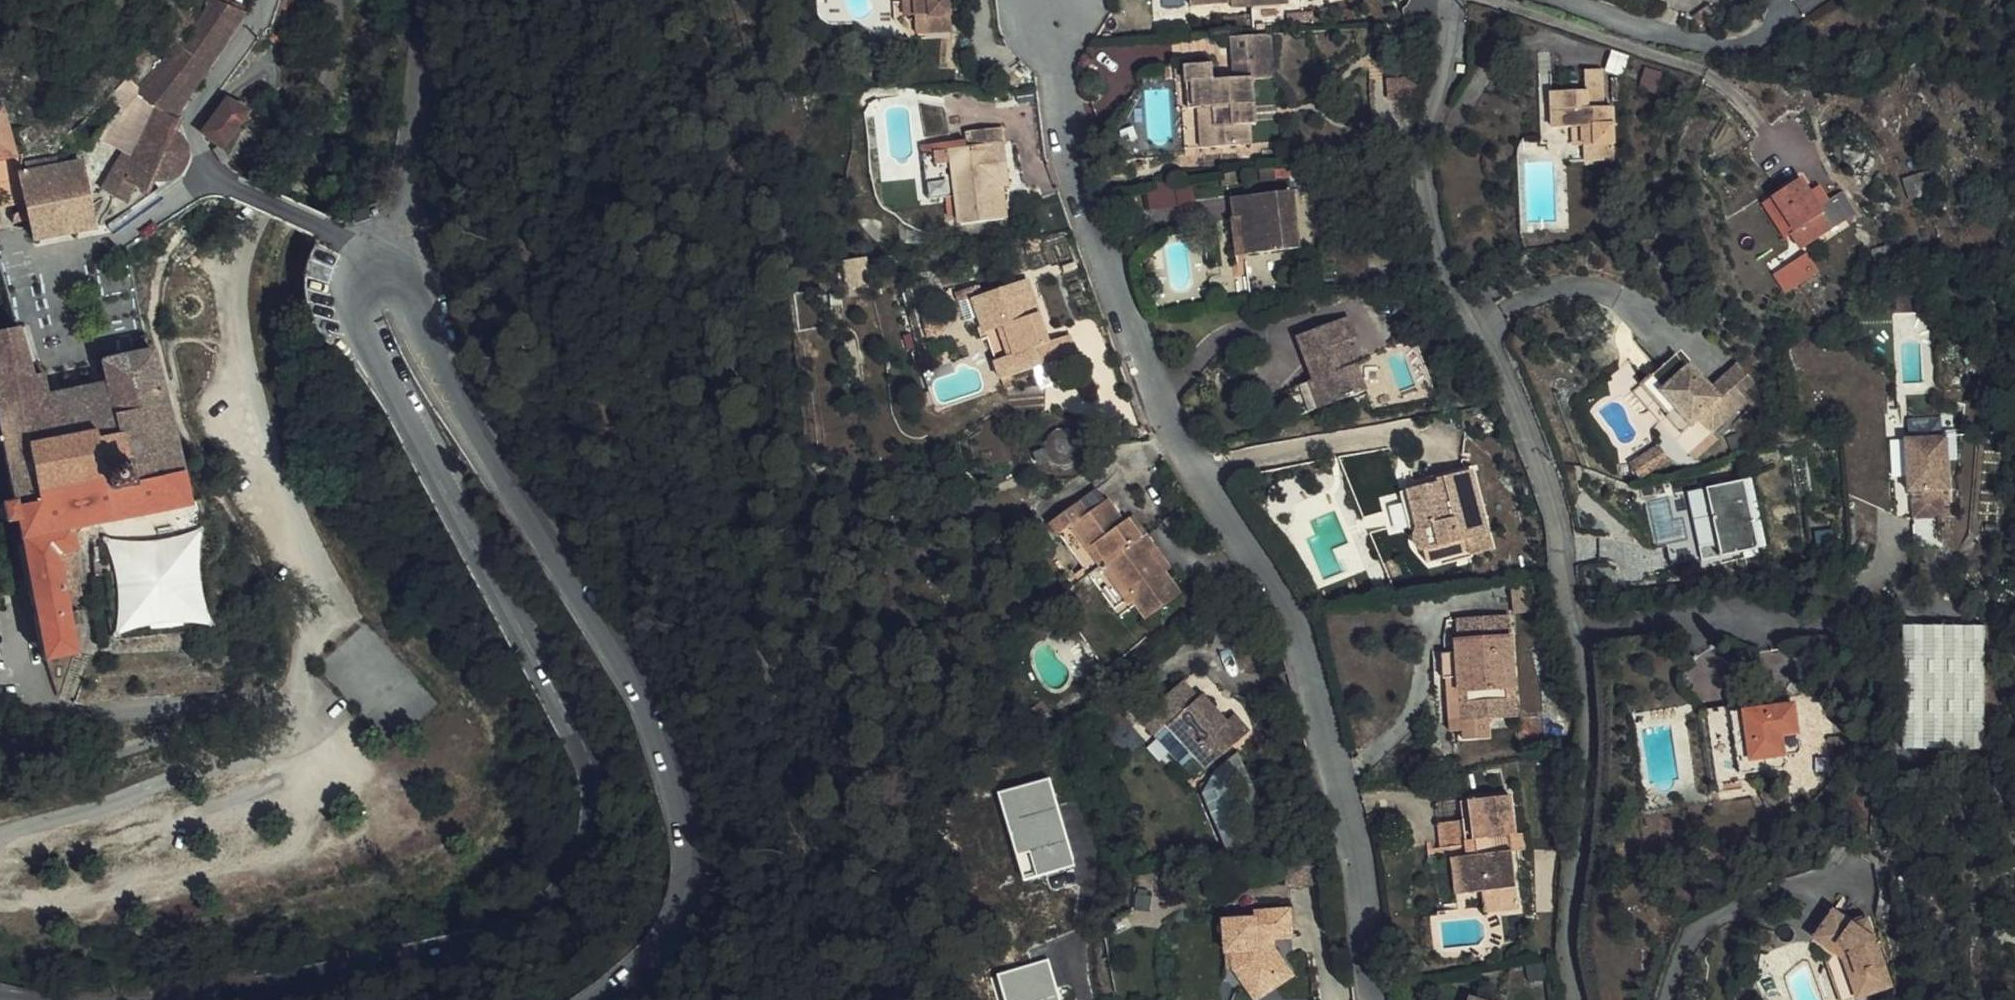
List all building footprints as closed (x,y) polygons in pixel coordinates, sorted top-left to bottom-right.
[(206,10),(212,2),(228,9),(228,7),(230,4),(230,0),(207,0),(206,10)] [(273,34),(270,43),(279,46),(292,0),(291,0),(287,0),(277,35),(273,34)] [(273,34),(277,35),(287,0),(282,0),(273,34)] [(916,16),(915,0),(905,0),(905,16),(916,16)] [(916,16),(917,34),(952,32),(951,0),(915,0),(916,16)] [(1704,22),(1719,9),(1710,0),(1695,13),(1704,22)] [(142,87),(113,120),(97,139),(124,154),(102,191),(124,204),(134,188),(145,192),(150,180),(151,179),(161,181),(167,180),(173,178),(177,175),(181,171),(184,166),(186,160),(185,152),(183,146),(179,141),(176,138),(171,135),(177,120),(176,119),(172,117),(242,15),(228,9),(212,2),(206,10),(186,36),(172,54),(142,87)] [(1261,36),(1231,38),(1234,79),(1214,81),(1212,65),(1186,66),(1189,110),(1199,109),(1215,108),(1218,148),(1253,145),(1251,125),(1257,125),(1253,79),(1252,66),(1264,65),(1261,36)] [(1614,50),(1608,68),(1624,74),(1630,55),(1614,50)] [(1265,78),(1264,65),(1252,66),(1253,79),(1265,78)] [(1649,68),(1642,86),(1658,91),(1664,73),(1649,68)] [(1612,105),(1604,105),(1601,69),(1585,70),(1586,90),(1551,92),(1554,127),(1584,125),(1587,157),(1616,155),(1612,105)] [(223,167),(230,162),(223,150),(222,147),(246,114),(227,103),(204,134),(220,146),(214,152),(223,167)] [(0,109),(0,210),(26,206),(20,177),(26,175),(22,157),(15,158),(3,108),(0,109)] [(1199,109),(1202,149),(1218,148),(1215,108),(1199,109)] [(1011,183),(1005,129),(970,133),(972,148),(953,150),(959,200),(960,213),(962,226),(1006,221),(1001,184),(1011,183)] [(33,240),(94,228),(83,164),(54,170),(61,199),(26,206),(27,212),(33,240)] [(54,170),(26,175),(20,177),(26,206),(61,199),(54,170)] [(180,179),(177,175),(173,178),(167,180),(161,181),(151,179),(150,180),(157,188),(107,224),(109,230),(180,179)] [(1767,202),(1788,238),(1785,239),(1796,256),(1851,220),(1837,197),(1814,210),(1797,184),(1767,202)] [(1152,209),(1172,205),(1168,186),(1149,190),(1152,209)] [(1293,191),(1233,198),(1235,220),(1245,218),(1250,255),(1300,249),(1293,191)] [(951,214),(960,213),(959,200),(949,201),(951,214)] [(1779,243),(1785,239),(1788,238),(1767,202),(1757,208),(1779,243)] [(1245,218),(1235,220),(1240,256),(1250,255),(1245,218)] [(1810,251),(1774,273),(1786,293),(1822,270),(1810,251)] [(1025,373),(1063,360),(1076,356),(1069,337),(1052,343),(1042,313),(1034,316),(1029,303),(1037,300),(1030,280),(974,300),(1003,381),(1025,373)] [(1893,313),(1922,311),(1921,294),(1892,296),(1893,313)] [(1034,316),(1042,313),(1037,300),(1029,303),(1034,316)] [(1368,392),(1358,366),(1357,364),(1354,365),(1345,344),(1357,339),(1349,318),(1298,338),(1314,380),(1318,379),(1328,406),(1368,392)] [(46,398),(41,376),(30,378),(20,328),(1,332),(0,326),(0,436),(14,503),(5,505),(9,523),(16,521),(46,661),(78,654),(67,599),(83,596),(73,552),(78,551),(74,530),(46,398)] [(46,398),(74,530),(188,507),(155,351),(103,362),(108,385),(46,398)] [(1649,411),(1660,424),(1651,432),(1668,452),(1687,436),(1699,448),(1737,414),(1717,393),(1707,403),(1684,379),(1680,384),(1667,370),(1641,392),(1654,407),(1649,411)] [(1028,381),(1025,373),(1003,381),(1006,389),(1028,381)] [(1295,388),(1296,390),(1306,415),(1328,406),(1318,379),(1314,380),(1295,388)] [(1626,405),(1651,432),(1660,424),(1649,411),(1654,407),(1641,392),(1626,405)] [(1037,455),(1041,465),(1048,462),(1051,466),(1056,468),(1061,470),(1069,470),(1074,468),(1079,464),(1084,458),(1085,452),(1084,442),(1079,434),(1073,430),(1064,428),(1056,429),(1049,434),(1046,438),(1043,445),(1043,452),(1037,455)] [(1909,491),(1920,491),(1952,488),(1948,436),(1906,438),(1909,491)] [(1632,461),(1641,476),(1667,461),(1658,446),(1632,461)] [(1494,550),(1473,471),(1438,482),(1439,484),(1409,492),(1419,529),(1420,531),(1416,538),(1417,543),(1419,547),(1422,550),(1425,551),(1467,540),(1472,554),(1472,555),(1494,550)] [(1759,545),(1745,479),(1690,491),(1704,557),(1759,545)] [(1920,491),(1921,506),(1941,505),(1942,525),(1954,524),(1952,488),(1920,491)] [(1409,492),(1402,494),(1412,531),(1419,529),(1409,492)] [(1148,620),(1181,595),(1165,573),(1151,553),(1157,549),(1147,535),(1141,539),(1128,521),(1125,523),(1108,501),(1088,515),(1080,504),(1052,524),(1115,612),(1132,599),(1148,620)] [(1956,524),(1954,524),(1942,525),(1941,505),(1921,506),(1915,507),(1917,541),(1957,538),(1956,524)] [(1134,517),(1128,521),(1141,539),(1147,535),(1134,517)] [(115,638),(214,627),(203,529),(104,540),(115,638)] [(1429,564),(1472,554),(1467,540),(1425,551),(1429,564)] [(1151,553),(1165,573),(1172,569),(1157,549),(1151,553)] [(1534,582),(1513,585),(1516,611),(1537,609),(1534,582)] [(1384,596),(1394,591),(1390,583),(1380,588),(1384,596)] [(1459,641),(1460,653),(1464,720),(1518,716),(1511,618),(1461,621),(1462,640),(1459,641)] [(1905,750),(1969,750),(1967,642),(1900,642),(1905,750)] [(1464,720),(1460,653),(1445,654),(1446,677),(1449,677),(1452,721),(1464,720)] [(1184,683),(1155,709),(1171,727),(1157,739),(1195,782),(1250,735),(1235,718),(1227,723),(1203,697),(1200,700),(1184,683)] [(1778,754),(1793,755),(1796,706),(1737,703),(1738,696),(1709,694),(1702,770),(1729,771),(1730,766),(1777,769),(1778,754)] [(1171,727),(1155,709),(1143,720),(1157,739),(1171,727)] [(1052,775),(998,791),(1025,879),(1078,864),(1052,775)] [(1469,857),(1453,859),(1457,896),(1484,893),(1516,889),(1512,852),(1510,837),(1517,836),(1511,796),(1462,803),(1464,821),(1467,846),(1469,857)] [(1442,849),(1467,846),(1464,821),(1439,825),(1442,849)] [(1526,835),(1517,836),(1510,837),(1512,852),(1528,851),(1526,835)] [(1484,893),(1487,915),(1519,911),(1516,889),(1484,893)] [(1833,942),(1844,950),(1854,991),(1881,985),(1862,915),(1847,918),(1828,904),(1807,934),(1826,950),(1833,942)] [(1226,955),(1233,954),(1238,954),(1238,965),(1248,979),(1265,978),(1269,985),(1290,970),(1276,951),(1276,950),(1260,951),(1260,942),(1275,941),(1292,939),(1291,910),(1256,912),(1255,919),(1224,921),(1226,955)] [(1276,950),(1275,941),(1260,942),(1260,951),(1276,950)] [(1844,950),(1833,942),(1826,950),(1834,956),(1843,993),(1854,991),(1844,950)] [(1537,959),(1549,957),(1548,948),(1535,951),(1537,959)] [(1833,995),(1843,993),(1834,956),(1826,950),(1822,956),(1833,995)] [(1233,954),(1234,971),(1255,999),(1262,999),(1294,978),(1290,970),(1269,985),(1265,978),(1248,979),(1238,965),(1238,954),(1233,954)] [(1007,999),(1062,999),(1051,958),(1000,970),(1007,999)]
